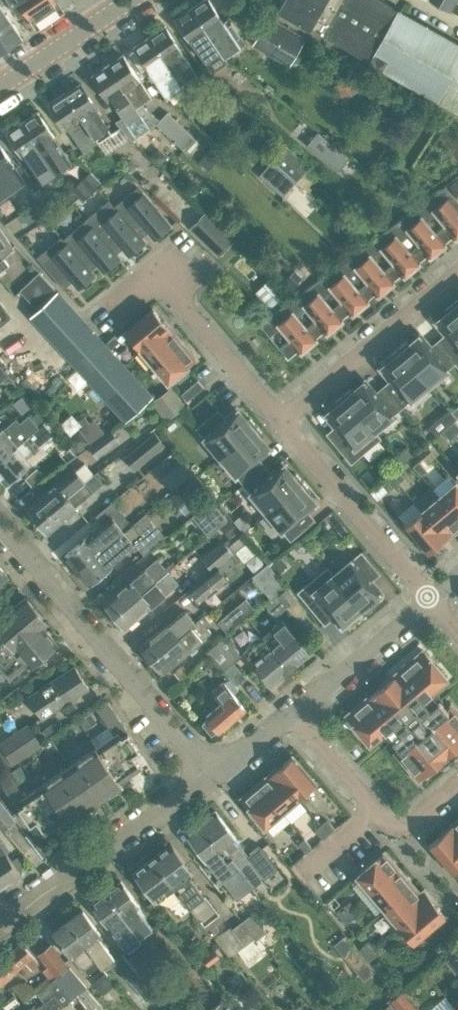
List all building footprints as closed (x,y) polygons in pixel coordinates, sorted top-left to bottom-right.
[(23,37),(0,3),(5,0),(0,0),(0,53),(23,37)] [(19,14),(25,10),(38,28),(64,11),(57,0),(10,0),(19,14)] [(209,0),(204,0),(191,9),(219,52),(224,56),(245,43),(229,18),(223,22),(209,0)] [(383,0),(282,0),(283,1),(278,9),(310,27),(369,60),(368,61),(457,112),(457,43),(383,0)] [(457,10),(457,0),(441,0),(457,10)] [(219,52),(191,9),(176,18),(192,44),(195,42),(211,66),(212,67),(214,67),(217,68),(219,67),(221,67),(223,66),(228,62),(224,56),(219,52)] [(289,65),(303,40),(268,20),(254,44),(289,65)] [(183,87),(183,86),(181,83),(196,73),(165,26),(148,36),(182,86),(183,87)] [(167,97),(183,87),(182,86),(148,36),(133,47),(167,97)] [(160,119),(147,109),(143,103),(151,97),(140,80),(140,79),(123,54),(107,65),(145,121),(149,119),(153,123),(154,122),(156,124),(185,151),(197,139),(168,111),(160,119)] [(145,121),(107,65),(92,75),(109,100),(112,98),(118,107),(121,106),(126,114),(115,121),(132,140),(142,133),(141,132),(153,123),(149,119),(145,121)] [(99,142),(112,134),(96,109),(98,108),(81,83),(65,93),(73,105),(99,142)] [(99,142),(73,105),(65,93),(49,104),(66,129),(68,128),(84,152),(99,142)] [(55,171),(66,164),(62,157),(65,155),(53,138),(55,137),(38,112),(23,122),(55,171)] [(55,171),(23,122),(7,133),(24,158),(24,157),(41,182),(55,172),(55,171)] [(319,130),(308,144),(340,171),(351,157),(319,130)] [(0,144),(0,177),(10,191),(25,181),(0,144)] [(286,144),(272,161),(296,182),(310,166),(286,144)] [(217,162),(208,154),(201,162),(209,170),(217,162)] [(284,196),(296,182),(272,161),(259,175),(284,196)] [(75,192),(83,201),(102,182),(101,181),(87,167),(78,176),(84,183),(75,192)] [(218,190),(222,186),(211,176),(212,184),(218,190)] [(0,177),(0,198),(10,191),(0,177)] [(448,240),(452,237),(454,240),(457,237),(457,199),(445,184),(418,204),(430,217),(437,211),(447,222),(439,229),(448,240)] [(77,197),(70,187),(60,195),(67,204),(77,197)] [(136,187),(113,206),(140,238),(150,229),(156,237),(160,234),(161,235),(168,230),(167,228),(169,226),(136,187)] [(39,188),(33,193),(39,201),(45,197),(39,188)] [(37,203),(44,213),(51,208),(44,198),(37,203)] [(140,238),(113,206),(108,199),(85,218),(86,220),(115,254),(125,246),(131,253),(135,250),(136,251),(143,246),(142,244),(144,243),(140,238)] [(37,203),(31,207),(37,217),(44,213),(37,203)] [(448,240),(439,229),(430,217),(418,204),(393,223),(404,236),(412,230),(421,241),(413,248),(422,259),(426,256),(428,259),(449,241),(448,240)] [(24,211),(31,221),(37,217),(31,207),(24,211)] [(24,226),(31,221),(24,211),(18,216),(24,226)] [(234,240),(205,213),(191,227),(220,255),(234,240)] [(63,239),(89,271),(100,262),(106,270),(110,266),(111,268),(118,262),(116,261),(119,259),(115,254),(86,220),(63,239)] [(422,259),(413,248),(404,236),(393,223),(367,242),(378,256),(386,249),(395,261),(387,267),(397,278),(400,275),(402,278),(423,260),(422,259)] [(9,265),(3,257),(14,249),(0,228),(0,271),(9,265)] [(93,275),(89,271),(63,239),(60,236),(37,255),(64,287),(74,279),(80,286),(84,283),(86,284),(92,279),(91,277),(93,275)] [(387,267),(378,256),(367,242),(341,261),(371,297),(374,294),(376,297),(398,279),(397,278),(387,267)] [(316,280),(345,316),(348,313),(351,316),(372,298),(371,297),(341,261),(316,280)] [(301,265),(287,281),(296,289),(310,274),(301,265)] [(40,272),(20,290),(36,307),(55,289),(40,272)] [(271,279),(256,294),(270,309),(286,293),(271,279)] [(316,280),(290,300),(319,335),(323,332),(325,335),(346,318),(345,316),(316,280)] [(58,291),(31,316),(126,420),(153,395),(58,291)] [(12,315),(0,298),(0,326),(12,315)] [(319,335),(290,300),(259,323),(269,336),(278,329),(287,340),(279,347),(286,355),(289,358),(297,351),(299,354),(320,337),(319,335)] [(437,321),(438,322),(439,321),(448,332),(439,340),(457,363),(457,307),(454,302),(445,310),(447,313),(437,321)] [(154,308),(126,331),(140,348),(168,325),(154,308)] [(168,325),(140,348),(154,365),(182,342),(168,325)] [(115,335),(106,343),(112,349),(121,341),(115,335)] [(399,348),(429,384),(456,362),(457,365),(457,363),(439,340),(429,348),(420,337),(421,336),(421,335),(410,344),(408,341),(399,348)] [(182,342),(154,365),(169,382),(196,359),(182,342)] [(392,359),(382,367),(383,368),(384,368),(393,378),(384,386),(401,407),(429,384),(399,348),(390,356),(392,359)] [(198,380),(181,394),(187,401),(204,387),(198,380)] [(353,387),(343,394),(380,438),(381,438),(374,430),(401,407),(384,386),(374,394),(365,383),(366,382),(365,381),(355,390),(353,387)] [(166,421),(186,405),(185,404),(179,396),(172,386),(151,402),(166,421)] [(337,405),(327,414),(327,415),(329,414),(338,425),(328,433),(352,462),(380,438),(343,394),(334,402),(337,405)] [(219,410),(198,428),(221,456),(257,425),(250,416),(247,419),(238,409),(237,410),(238,411),(227,420),(219,410)] [(444,416),(451,423),(455,420),(457,418),(450,410),(444,416)] [(39,428),(29,415),(7,434),(3,429),(0,432),(0,460),(39,428)] [(105,433),(95,420),(82,430),(92,443),(105,433)] [(456,434),(457,433),(457,424),(455,420),(451,423),(449,425),(456,434)] [(0,460),(0,476),(6,483),(31,463),(27,458),(56,434),(46,422),(39,428),(0,460)] [(221,456),(244,483),(265,466),(257,456),(268,447),(269,448),(270,447),(262,437),(265,435),(257,425),(221,456)] [(450,440),(456,434),(449,425),(442,431),(450,440)] [(79,453),(92,443),(82,430),(69,440),(79,453)] [(98,454),(117,439),(110,431),(90,445),(98,454)] [(164,444),(154,432),(125,456),(135,468),(164,444)] [(172,468),(183,482),(193,474),(182,460),(172,468)] [(427,470),(419,460),(413,465),(421,475),(427,470)] [(28,506),(39,519),(85,481),(94,473),(85,462),(76,469),(75,468),(57,483),(57,482),(28,506)] [(244,483),(267,511),(303,481),(296,472),(293,474),(284,464),(283,465),(284,466),(273,475),(265,466),(244,483)] [(398,468),(392,473),(399,482),(405,477),(398,468)] [(399,482),(392,473),(386,478),(393,487),(399,482)] [(49,532),(78,508),(76,505),(94,490),(85,481),(39,519),(49,532)] [(192,514),(208,501),(191,481),(176,494),(192,514)] [(303,481),(267,511),(291,539),(315,519),(306,509),(314,502),(315,503),(316,502),(308,492),(311,490),(303,481)] [(378,499),(388,491),(381,482),(371,491),(378,499)] [(440,496),(457,518),(457,484),(457,482),(440,496)] [(423,510),(446,538),(457,527),(457,518),(440,496),(423,510)] [(229,498),(221,504),(242,529),(250,523),(229,498)] [(209,535),(228,519),(212,499),(192,515),(209,535)] [(423,510),(406,525),(429,552),(446,538),(423,510)] [(104,522),(65,554),(77,569),(125,530),(132,524),(122,512),(106,524),(104,522)] [(231,537),(239,530),(230,519),(222,527),(231,537)] [(339,520),(334,524),(343,534),(347,530),(339,520)] [(125,530),(77,569),(89,583),(112,565),(109,562),(141,535),(132,524),(125,530)] [(213,571),(230,556),(234,552),(229,546),(224,540),(202,557),(213,571)] [(256,553),(247,542),(236,552),(244,562),(256,553)] [(328,567),(327,568),(364,612),(373,604),(370,601),(380,592),(379,591),(378,592),(369,581),(379,573),(362,552),(334,575),(328,567)] [(199,603),(228,580),(227,578),(240,568),(230,556),(213,571),(190,591),(199,603)] [(272,565),(278,573),(287,565),(281,557),(272,565)] [(168,571),(157,558),(145,567),(131,579),(104,601),(115,615),(168,571)] [(268,563),(252,575),(270,598),(276,593),(277,594),(287,606),(297,598),(268,563)] [(9,576),(0,565),(0,583),(9,576)] [(327,568),(299,592),(326,624),(335,617),(342,625),(352,616),(354,619),(364,612),(327,568)] [(126,627),(153,604),(152,604),(166,593),(166,592),(178,582),(168,571),(115,615),(126,627)] [(277,594),(276,593),(270,598),(264,603),(275,617),(287,608),(286,607),(287,606),(277,594)] [(38,610),(26,596),(0,618),(0,641),(38,610)] [(228,633),(256,609),(246,598),(218,622),(228,633)] [(38,610),(0,641),(0,665),(44,628),(44,627),(49,623),(38,610)] [(151,658),(195,621),(185,610),(168,624),(168,623),(141,645),(151,658)] [(163,672),(197,643),(211,631),(200,617),(195,621),(151,658),(163,672)] [(292,630),(283,620),(264,636),(291,669),(311,653),(292,630)] [(56,642),(44,628),(0,665),(12,679),(30,664),(56,642)] [(244,674),(234,662),(242,656),(225,636),(206,652),(223,672),(224,671),(234,683),(244,674)] [(272,684),(291,669),(264,636),(245,651),(254,661),(254,662),(272,684)] [(346,717),(369,745),(383,733),(392,744),(394,742),(400,749),(396,752),(419,780),(438,764),(441,769),(457,755),(457,750),(456,748),(457,747),(457,713),(451,705),(447,708),(441,701),(443,699),(434,689),(447,678),(424,650),(346,717)] [(43,718),(90,687),(75,665),(29,696),(43,718)] [(185,666),(176,673),(182,681),(191,673),(185,666)] [(220,730),(246,708),(234,694),(234,693),(224,681),(213,690),(223,702),(207,715),(209,717),(203,723),(213,733),(219,728),(220,730)] [(123,784),(120,780),(142,765),(134,754),(140,749),(107,701),(97,707),(115,734),(25,796),(6,768),(0,772),(0,779),(31,824),(37,820),(46,832),(67,817),(70,820),(94,804),(123,784)] [(92,712),(82,719),(88,728),(98,721),(92,712)] [(43,744),(28,722),(0,741),(0,744),(0,763),(4,769),(43,744)] [(293,755),(276,770),(299,797),(316,783),(293,755)] [(19,782),(27,776),(20,766),(11,772),(19,782)] [(276,770),(259,784),(282,811),(299,797),(276,770)] [(259,784),(242,798),(265,826),(282,811),(259,784)] [(16,820),(0,800),(0,826),(3,830),(16,820)] [(249,889),(265,877),(239,842),(239,841),(216,810),(201,821),(225,851),(222,854),(249,889)] [(321,824),(329,833),(335,828),(327,819),(321,824)] [(249,889),(222,854),(225,851),(201,821),(186,832),(210,863),(237,899),(249,889)] [(448,832),(457,844),(457,823),(448,832)] [(323,838),(329,833),(321,824),(315,829),(323,838)] [(431,846),(454,873),(457,870),(457,844),(448,832),(431,846)] [(22,874),(5,849),(8,847),(0,836),(0,875),(7,885),(22,874)] [(305,838),(298,843),(306,852),(312,847),(305,838)] [(215,923),(222,918),(190,875),(193,872),(171,843),(153,856),(193,910),(200,920),(201,919),(212,933),(219,928),(215,923)] [(383,852),(356,875),(370,892),(398,869),(383,852)] [(193,910),(153,856),(135,870),(157,900),(160,898),(178,922),(193,910)] [(398,869),(370,892),(384,909),(412,886),(398,869)] [(141,936),(152,927),(137,907),(140,905),(121,880),(107,891),(138,933),(141,936)] [(430,899),(424,891),(420,895),(412,886),(384,909),(399,926),(430,899)] [(138,933),(107,891),(92,903),(127,950),(141,939),(140,936),(141,936),(138,933)] [(413,943),(445,916),(430,899),(399,926),(413,943)] [(341,917),(350,910),(345,904),(336,911),(341,917)] [(103,967),(115,958),(98,936),(101,934),(83,910),(68,921),(98,961),(103,967)] [(355,916),(350,910),(341,917),(346,924),(355,916)] [(260,937),(267,931),(254,912),(244,919),(260,937)] [(256,940),(260,937),(244,919),(232,928),(244,945),(254,937),(256,940)] [(98,961),(68,921),(53,931),(71,956),(74,954),(90,976),(103,967),(98,961)] [(39,962),(22,942),(1,960),(0,961),(0,984),(13,974),(13,973),(26,962),(31,968),(39,962)] [(358,949),(363,955),(372,948),(367,942),(358,949)] [(445,955),(450,962),(454,962),(457,967),(457,944),(445,955)] [(52,980),(54,979),(69,966),(52,945),(39,955),(49,967),(45,971),(52,980)] [(372,948),(363,955),(368,962),(377,954),(372,948)] [(361,954),(350,962),(365,980),(375,971),(361,954)] [(71,1000),(77,995),(87,986),(70,966),(69,966),(54,979),(71,1000)] [(146,1000),(156,992),(135,967),(125,975),(146,1000)] [(103,1007),(87,986),(77,995),(87,1006),(82,1009),(99,1009),(103,1007)] [(403,991),(391,1000),(399,1009),(419,1009),(403,991)] [(64,1005),(55,994),(36,1009),(34,1006),(30,1009),(58,1009),(64,1005)] [(226,996),(209,1009),(237,1009),(226,996)] [(70,1001),(64,1005),(58,1009),(77,1009),(70,1001)]
